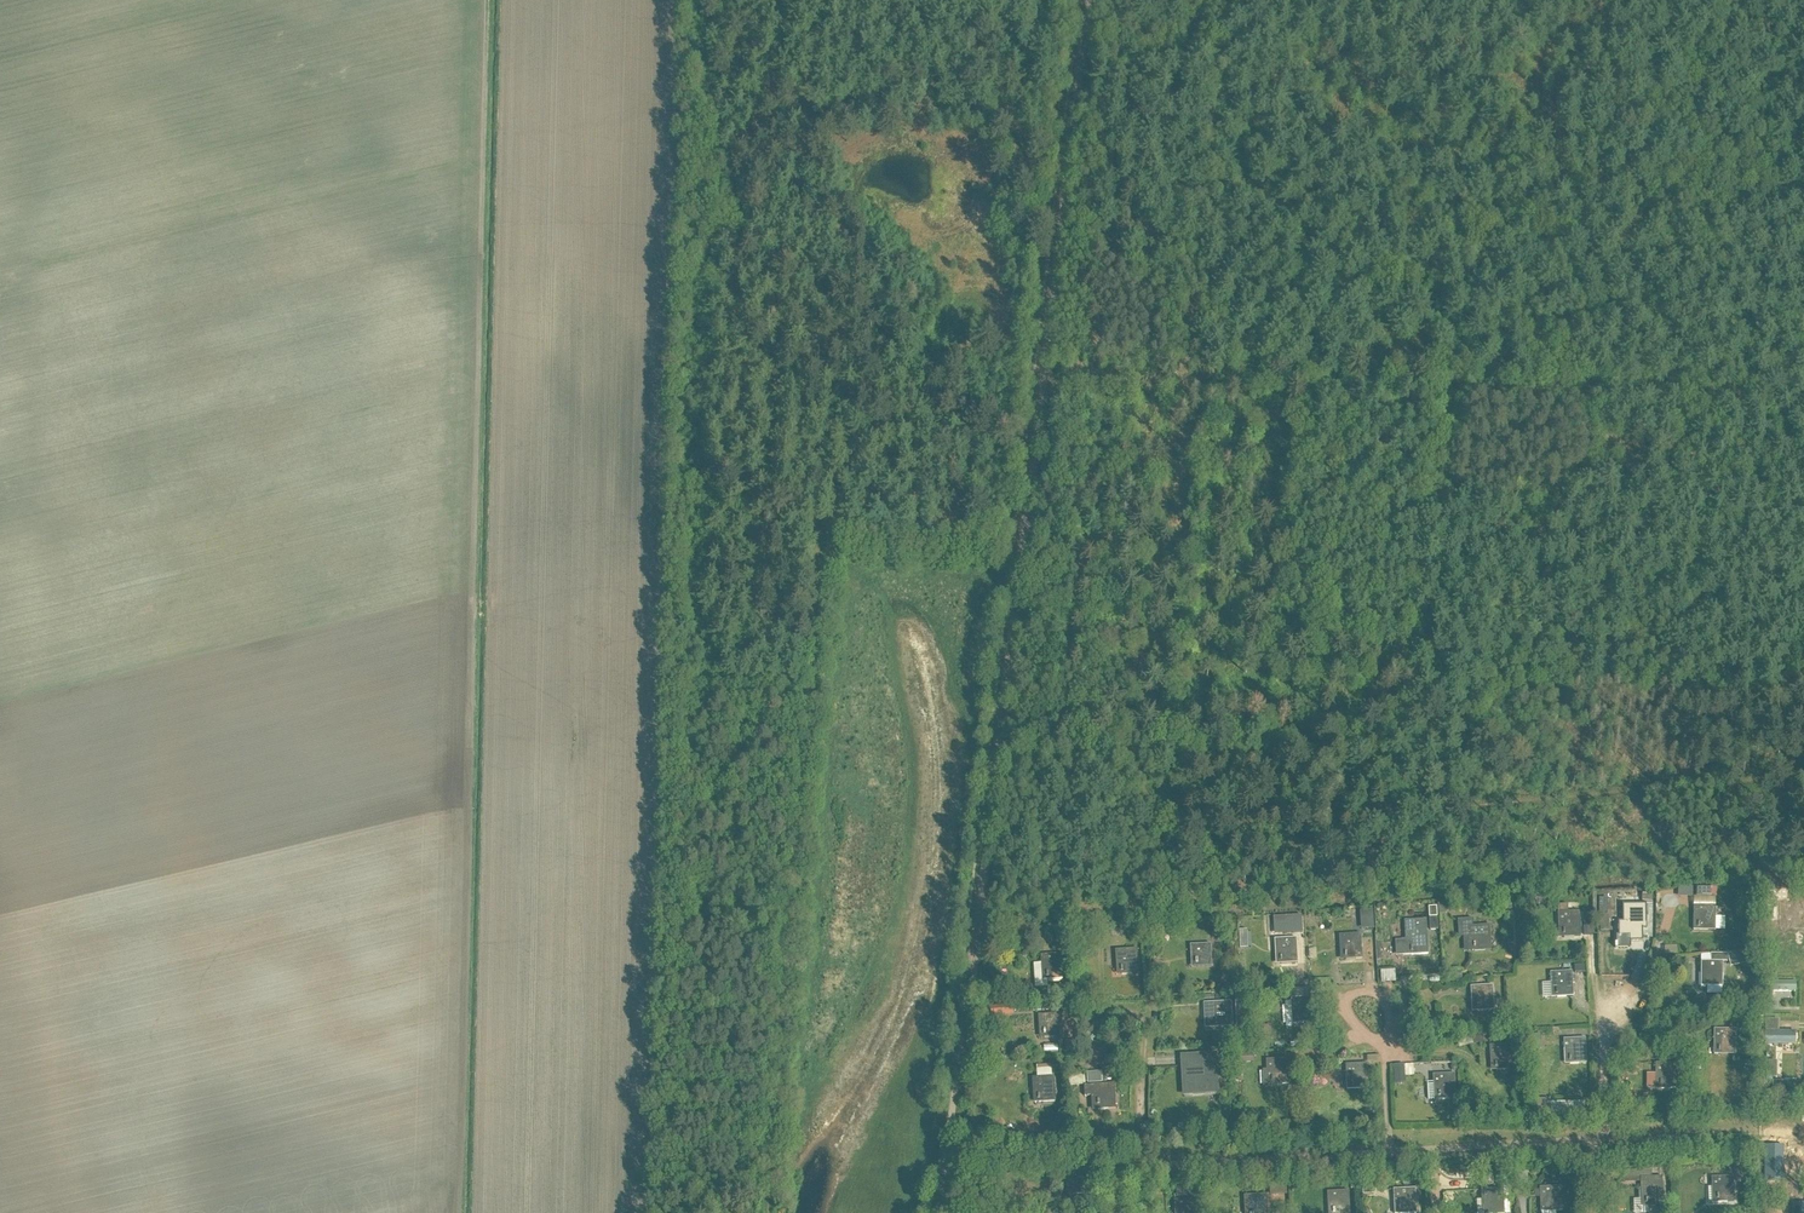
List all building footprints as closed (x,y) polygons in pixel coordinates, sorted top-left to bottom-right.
[(905,98),(906,110),(917,109),(916,97),(905,98)] [(1750,886),(1750,900),(1759,900),(1759,886),(1750,886)] [(1711,890),(1697,889),(1697,897),(1711,898),(1711,890)] [(1779,899),(1779,922),(1791,923),(1791,899),(1779,899)] [(1608,914),(1608,902),(1599,902),(1599,914),(1608,914)] [(1617,927),(1617,932),(1618,932),(1618,937),(1629,937),(1629,943),(1643,942),(1643,924),(1646,924),(1646,906),(1622,906),(1622,923),(1618,923),(1618,927),(1617,927)] [(1439,917),(1438,907),(1431,907),(1431,917),(1439,917)] [(1694,908),(1694,933),(1716,933),(1716,908),(1694,908)] [(1374,930),(1373,911),(1360,912),(1360,922),(1365,922),(1366,930),(1374,930)] [(1581,915),(1559,915),(1560,939),(1582,939),(1581,915)] [(1585,937),(1596,937),(1596,916),(1585,916),(1585,937)] [(1302,917),(1276,918),(1277,934),(1303,933),(1302,917)] [(1717,918),(1717,931),(1726,931),(1726,918),(1717,918)] [(1405,941),(1402,941),(1403,956),(1429,955),(1427,920),(1404,921),(1405,941)] [(1491,927),(1469,928),(1471,954),(1493,952),(1491,927)] [(1059,935),(1060,950),(1071,948),(1069,933),(1068,934),(1067,928),(1061,929),(1061,934),(1059,935)] [(1362,936),(1340,937),(1342,962),(1363,960),(1362,936)] [(1297,940),(1276,942),(1277,966),(1299,964),(1297,940)] [(1773,943),(1773,955),(1796,955),(1797,943),(1773,943)] [(1211,946),(1192,947),(1193,970),(1212,969),(1211,946)] [(1137,951),(1116,952),(1117,977),(1139,976),(1137,951)] [(1063,955),(1041,957),(1043,982),(1065,980),(1063,955)] [(1701,963),(1700,989),(1723,989),(1723,964),(1727,964),(1727,956),(1711,956),(1711,964),(1701,963)] [(1573,973),(1551,974),(1553,1000),(1574,998),(1573,973)] [(1796,983),(1768,983),(1769,993),(1796,993),(1796,983)] [(1494,988),(1472,989),(1473,1014),(1495,1013),(1494,988)] [(1247,995),(1239,995),(1239,1031),(1247,1031),(1247,995)] [(1314,1000),(1293,1001),(1295,1026),(1315,1025),(1314,1000)] [(1206,1031),(1234,1029),(1232,1004),(1204,1006),(1206,1031)] [(996,1006),(996,1016),(1016,1016),(1016,1006),(996,1006)] [(1060,1015),(1040,1017),(1041,1039),(1062,1038),(1060,1015)] [(1766,1021),(1765,1046),(1795,1046),(1795,1033),(1778,1033),(1778,1021),(1766,1021)] [(1714,1032),(1714,1057),(1736,1057),(1736,1032),(1714,1032)] [(1311,1037),(1311,1046),(1320,1046),(1320,1037),(1311,1037)] [(1587,1040),(1565,1041),(1566,1066),(1588,1065),(1587,1040)] [(1512,1046),(1490,1047),(1492,1072),(1514,1071),(1512,1046)] [(1215,1055),(1201,1056),(1202,1066),(1186,1067),(1187,1080),(1193,1080),(1193,1095),(1218,1093),(1215,1055)] [(1289,1061),(1267,1062),(1268,1087),(1290,1086),(1289,1061)] [(1766,1062),(1766,1078),(1776,1078),(1775,1063),(1766,1062)] [(1368,1065),(1347,1067),(1348,1091),(1369,1090),(1368,1065)] [(1396,1065),(1396,1083),(1407,1083),(1407,1065),(1396,1065)] [(1678,1065),(1656,1065),(1657,1090),(1678,1090),(1678,1065)] [(1089,1072),(1089,1084),(1104,1083),(1104,1071),(1089,1072)] [(1433,1086),(1427,1086),(1428,1101),(1434,1100),(1434,1101),(1456,1099),(1455,1074),(1433,1076),(1433,1086)] [(1056,1078),(1034,1079),(1035,1104),(1057,1103),(1056,1078)] [(1092,1098),(1093,1111),(1116,1109),(1115,1083),(1085,1086),(1086,1099),(1092,1098)] [(1772,1083),(1772,1094),(1796,1095),(1796,1083),(1772,1083)] [(1302,1085),(1302,1097),(1315,1097),(1314,1084),(1302,1085)] [(1783,1182),(1783,1147),(1764,1147),(1764,1182),(1783,1182)] [(1088,1172),(1066,1173),(1068,1197),(1089,1196),(1088,1172)] [(1664,1208),(1663,1183),(1663,1179),(1653,1180),(1652,1173),(1624,1174),(1624,1184),(1641,1184),(1642,1209),(1664,1208)] [(1516,1175),(1516,1189),(1529,1189),(1528,1174),(1516,1175)] [(1734,1179),(1712,1180),(1713,1205),(1735,1204),(1734,1179)] [(1372,1183),(1362,1183),(1362,1196),(1372,1196),(1372,1183)] [(1541,1189),(1542,1212),(1564,1212),(1563,1188),(1541,1189)] [(1386,1193),(1387,1205),(1395,1204),(1395,1212),(1417,1212),(1416,1191),(1386,1193)] [(1483,1193),(1484,1212),(1505,1212),(1504,1192),(1483,1193)] [(1328,1194),(1329,1212),(1351,1212),(1349,1193),(1328,1194)] [(1245,1199),(1246,1212),(1268,1212),(1267,1198),(1245,1199)] [(1174,1203),(1175,1212),(1196,1212),(1195,1201),(1174,1203)] [(1792,1204),(1792,1209),(1792,1212),(1803,1212),(1803,1204),(1792,1204)]
